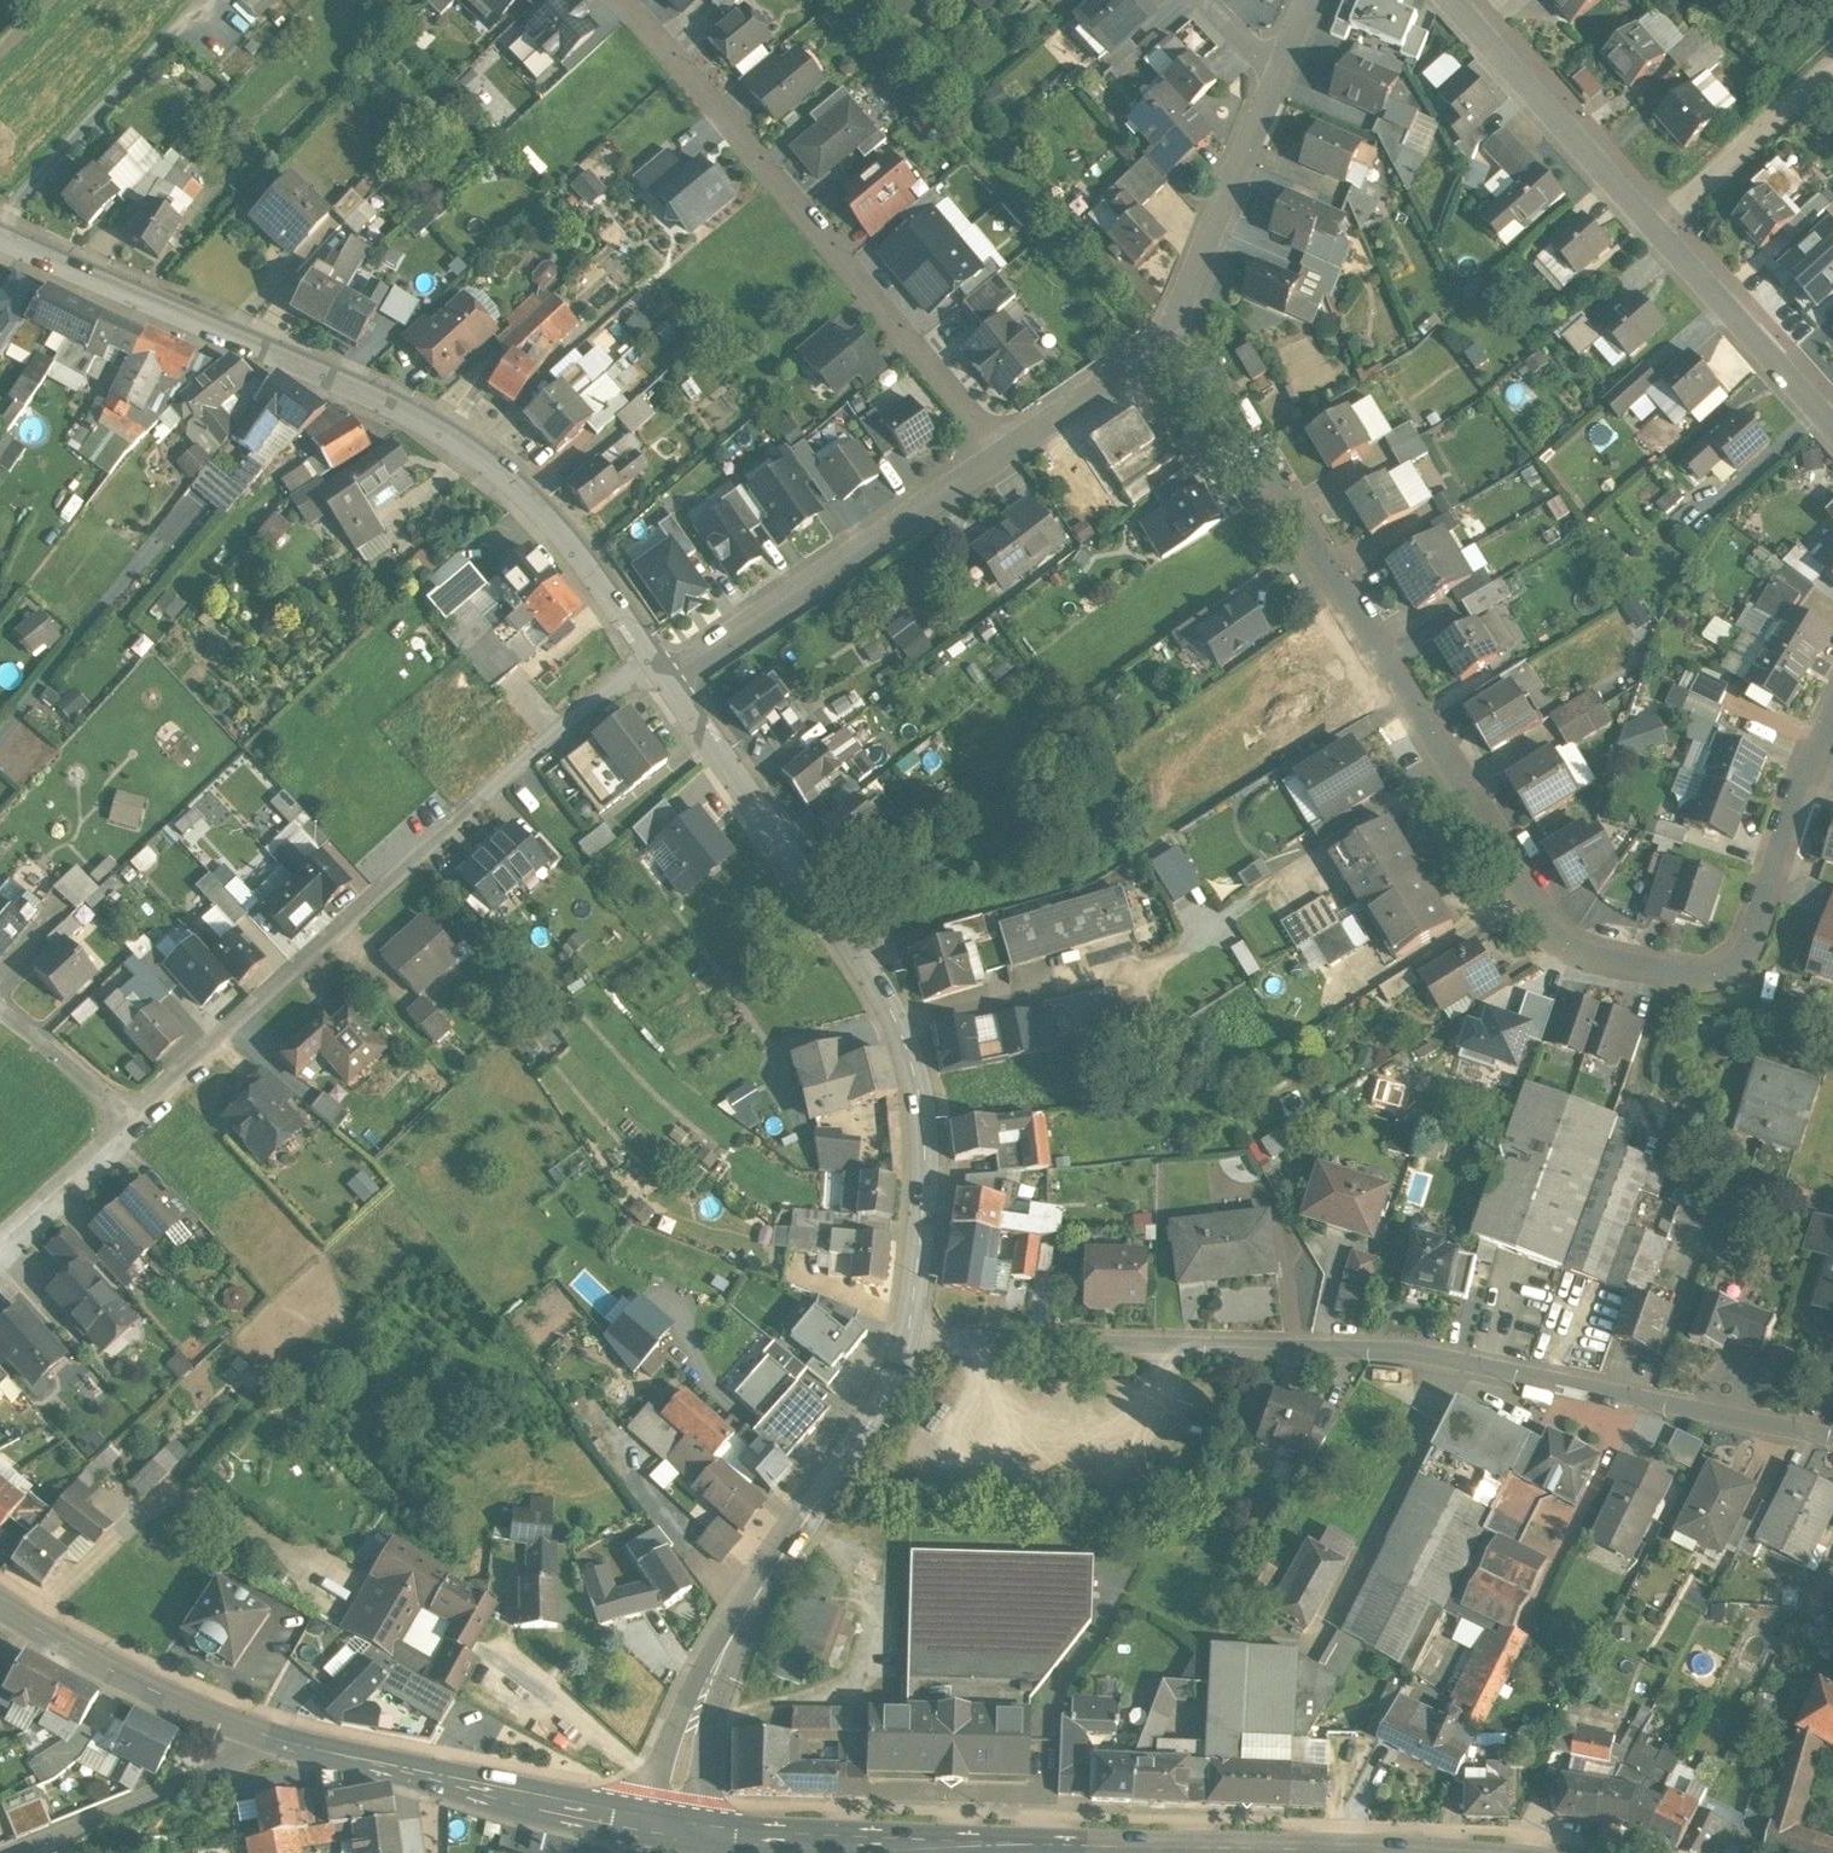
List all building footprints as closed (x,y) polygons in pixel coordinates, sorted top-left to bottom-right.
[(256,18),(273,0),(238,0),(256,18)] [(427,5),(440,17),(456,0),(432,0),(427,5)] [(489,29),(517,0),(460,0),(489,29)] [(523,17),(532,28),(563,0),(542,0),(534,7),(523,17)] [(529,32),(540,43),(536,46),(549,60),(552,57),(558,63),(594,31),(583,19),(585,17),(574,5),(572,7),(565,0),(563,0),(532,28),(529,32)] [(681,14),(695,0),(667,0),(681,14)] [(711,5),(723,16),(739,0),(716,0),(711,5)] [(899,20),(918,0),(878,0),(899,20)] [(984,14),(985,13),(998,0),(971,0),(984,14)] [(985,13),(1006,34),(1041,0),(998,0),(985,13)] [(1137,0),(1097,0),(1076,19),(1076,20),(1070,26),(1074,30),(1081,25),(1081,26),(1085,22),(1109,50),(1106,53),(1107,54),(1108,55),(1127,38),(1151,16),(1137,0)] [(1362,0),(1346,0),(1331,36),(1344,42),(1351,27),(1362,0)] [(1351,27),(1403,49),(1412,28),(1417,16),(1399,9),(1403,1),(1401,0),(1362,0),(1351,27)] [(1573,23),(1598,0),(1553,0),(1573,23)] [(744,9),(707,40),(731,69),(768,38),(744,9)] [(1109,50),(1085,22),(1081,26),(1081,25),(1074,30),(1075,31),(1072,33),(1100,64),(1103,61),(1101,59),(1107,54),(1106,53),(1109,50)] [(1429,35),(1412,28),(1403,49),(1401,54),(1417,61),(1429,35)] [(1662,58),(1636,30),(1606,57),(1632,86),(1662,58)] [(1127,38),(1108,55),(1107,54),(1101,59),(1103,61),(1112,71),(1136,49),(1127,38)] [(1171,38),(1144,62),(1162,82),(1189,57),(1171,38)] [(373,43),(358,57),(368,66),(382,51),(373,43)] [(819,83),(796,55),(780,68),(751,93),(774,121),(819,83)] [(770,56),(740,81),(751,93),(780,68),(770,56)] [(368,66),(358,57),(349,66),(358,76),(368,66)] [(1214,85),(1189,57),(1162,82),(1172,93),(1187,110),(1214,85)] [(413,68),(403,59),(394,68),(405,77),(413,68)] [(1397,80),(1348,59),(1332,97),(1380,118),(1381,118),(1388,102),(1397,80)] [(372,64),(362,74),(369,82),(380,72),(372,64)] [(1576,77),(1592,98),(1605,88),(1589,67),(1576,77)] [(1500,108),(1465,70),(1438,95),(1456,115),(1447,124),(1462,141),(1463,142),(1479,127),(1500,108)] [(1011,102),(998,87),(987,97),(1000,112),(1011,102)] [(842,90),(809,118),(818,129),(848,104),(849,106),(853,103),(842,90)] [(1690,91),(1660,118),(1687,147),(1717,119),(1690,91)] [(1172,93),(1147,117),(1151,122),(1140,132),(1154,148),(1171,166),(1173,164),(1177,168),(1211,136),(1187,110),(1172,93)] [(1419,116),(1388,102),(1381,118),(1380,118),(1373,134),(1378,136),(1379,138),(1396,170),(1419,116)] [(848,104),(818,129),(792,150),(817,180),(854,149),(854,148),(872,133),(871,132),(849,106),(848,104)] [(1362,146),(1318,127),(1302,165),(1346,184),(1356,162),(1362,147),(1362,146)] [(1479,127),(1463,142),(1462,141),(1455,148),(1471,165),(1479,145),(1488,137),(1479,127)] [(885,142),(874,129),(871,132),(872,133),(854,148),(854,149),(863,160),(885,142)] [(1505,129),(1483,149),(1493,159),(1515,140),(1505,129)] [(1515,140),(1493,159),(1505,172),(1521,158),(1527,153),(1515,140)] [(115,146),(91,170),(102,180),(125,156),(116,146),(116,147),(115,146)] [(1377,153),(1362,147),(1356,162),(1370,168),(1377,153)] [(1171,166),(1154,148),(1144,157),(1166,181),(1178,169),(1177,168),(1173,164),(1171,166)] [(152,151),(136,168),(145,176),(147,174),(161,160),(152,151)] [(666,152),(632,179),(651,203),(658,197),(657,196),(684,174),(666,152)] [(159,185),(147,200),(162,210),(168,201),(182,211),(201,188),(182,173),(189,165),(180,158),(172,169),(159,185)] [(1521,158),(1505,172),(1517,185),(1533,170),(1521,158)] [(887,159),(847,193),(859,208),(852,214),(862,227),(868,222),(901,194),(910,187),(887,159)] [(161,160),(147,174),(159,185),(172,169),(161,160)] [(684,174),(657,196),(658,197),(665,205),(664,222),(681,224),(688,233),(729,199),(718,185),(709,184),(710,176),(698,162),(684,174)] [(1517,185),(1498,201),(1512,217),(1525,231),(1565,195),(1538,166),(1517,185)] [(1799,190),(1779,167),(1773,173),(1770,170),(1767,172),(1767,173),(1754,185),(1762,194),(1767,190),(1778,202),(1781,199),(1785,202),(1799,190)] [(91,170),(64,199),(89,223),(117,194),(102,180),(91,170)] [(583,172),(573,186),(588,196),(598,181),(583,172)] [(1152,196),(1130,172),(1113,187),(1122,197),(1124,195),(1137,210),(1152,196)] [(145,176),(125,198),(141,208),(147,200),(159,185),(147,174),(145,176)] [(328,216),(285,175),(270,191),(273,194),(251,217),(286,251),(304,233),(308,237),(328,216)] [(621,203),(605,185),(588,199),(605,218),(621,203)] [(348,193),(335,207),(334,207),(331,210),(344,223),(364,202),(351,189),(348,193)] [(933,190),(899,218),(907,227),(932,208),(934,210),(943,203),(933,190)] [(1380,204),(1356,190),(1350,205),(1363,233),(1380,204)] [(1778,202),(1767,190),(1762,194),(1736,217),(1763,247),(1793,220),(1778,202)] [(901,194),(868,222),(879,235),(899,218),(912,207),(901,194)] [(1137,210),(1124,195),(1122,197),(1109,209),(1123,225),(1138,211),(1137,210)] [(1325,212),(1289,196),(1273,233),(1296,243),(1294,249),(1307,254),(1316,232),(1325,213),(1325,212)] [(1818,196),(1799,213),(1810,225),(1828,208),(1818,196)] [(162,210),(147,200),(141,208),(123,236),(157,258),(181,221),(179,220),(162,210)] [(1109,209),(1100,200),(1088,211),(1097,220),(1109,209)] [(182,211),(168,201),(162,210),(179,220),(184,212),(182,211)] [(1498,201),(1480,218),(1494,233),(1512,217),(1498,201)] [(364,202),(344,223),(356,235),(377,214),(364,202)] [(907,227),(875,255),(901,287),(958,239),(934,210),(932,208),(907,227)] [(1828,208),(1810,225),(1820,236),(1832,225),(1832,224),(1832,213),(1828,208)] [(425,210),(406,226),(416,237),(434,220),(425,210)] [(1123,225),(1109,239),(1115,246),(1122,253),(1134,266),(1164,238),(1138,211),(1123,225)] [(1343,221),(1325,213),(1316,232),(1334,240),(1343,221)] [(1610,245),(1584,217),(1551,247),(1577,275),(1610,245)] [(1782,269),(1814,306),(1832,289),(1832,226),(1832,225),(1820,236),(1782,269)] [(958,239),(901,287),(927,318),(960,291),(985,270),(982,267),(958,239)] [(349,240),(339,257),(332,253),(322,269),(317,265),(311,275),(343,293),(360,264),(371,253),(349,240)] [(1122,253),(1115,246),(1110,251),(1117,259),(1122,253)] [(1577,275),(1551,247),(1538,259),(1563,287),(1577,275)] [(380,258),(373,253),(360,265),(371,271),(383,278),(391,267),(389,266),(393,260),(383,254),(380,258)] [(960,291),(967,300),(996,277),(1001,272),(991,260),(982,267),(985,270),(960,291)] [(360,265),(356,273),(366,279),(371,271),(360,265)] [(1298,283),(1259,266),(1245,297),(1285,314),(1294,294),(1299,283),(1298,283)] [(1320,276),(1304,269),(1298,283),(1299,283),(1294,294),(1311,301),(1309,306),(1319,310),(1326,294),(1320,276)] [(21,323),(35,305),(46,289),(15,271),(0,292),(0,308),(6,312),(21,323)] [(311,275),(291,309),(323,327),(343,293),(311,275)] [(967,300),(963,305),(982,327),(1015,299),(996,277),(967,300)] [(374,281),(361,303),(376,312),(389,290),(374,281)] [(82,305),(46,289),(35,305),(55,314),(70,321),(82,305)] [(343,293),(323,327),(358,347),(377,313),(361,303),(343,293)] [(1311,301),(1294,294),(1285,314),(1312,326),(1319,310),(1309,306),(1311,301)] [(1665,324),(1639,295),(1604,327),(1630,355),(1665,324)] [(534,296),(520,309),(528,318),(535,311),(542,304),(534,296)] [(577,325),(551,296),(542,304),(535,311),(564,331),(563,332),(566,334),(567,334),(577,325)] [(463,299),(432,327),(423,316),(403,334),(442,377),(491,331),(463,299)] [(602,329),(620,353),(653,327),(635,304),(602,329)] [(21,323),(16,329),(18,330),(31,339),(40,328),(47,318),(51,321),(55,314),(35,305),(21,323)] [(77,325),(95,334),(104,314),(82,305),(70,321),(55,314),(51,321),(47,318),(40,328),(54,334),(67,339),(77,325)] [(564,331),(535,311),(528,318),(520,324),(553,346),(566,334),(563,332),(564,331)] [(6,343),(16,329),(21,323),(6,312),(0,320),(0,352),(6,343)] [(143,333),(104,314),(95,334),(92,340),(102,344),(131,358),(132,357),(143,333)] [(1000,319),(964,349),(976,363),(972,367),(987,384),(991,381),(1003,395),(1039,365),(1027,351),(1036,343),(1021,326),(1012,334),(1000,319)] [(1603,337),(1586,319),(1565,337),(1582,356),(1603,337)] [(553,346),(520,324),(512,332),(534,348),(525,362),(537,371),(553,346)] [(95,334),(77,325),(67,339),(86,350),(92,340),(95,334)] [(827,325),(796,351),(807,364),(838,338),(827,325)] [(37,359),(54,334),(40,328),(31,339),(18,330),(7,344),(37,359)] [(174,344),(145,330),(143,333),(132,357),(131,358),(111,398),(130,410),(140,414),(144,407),(148,397),(160,374),(174,344)] [(534,348),(512,332),(498,344),(510,354),(511,353),(525,362),(534,348)] [(838,338),(807,364),(817,376),(824,377),(836,392),(855,376),(875,359),(855,335),(848,340),(840,340),(838,338)] [(45,377),(78,392),(102,344),(92,340),(86,350),(67,339),(56,357),(45,377)] [(194,353),(174,344),(160,374),(175,379),(177,380),(181,371),(184,373),(194,353)] [(638,344),(620,359),(628,367),(628,368),(646,352),(638,344)] [(1265,373),(1248,346),(1236,354),(1252,381),(1265,373)] [(608,370),(592,353),(593,352),(592,351),(576,365),(586,376),(594,385),(608,371),(608,370)] [(201,352),(193,368),(205,374),(213,358),(201,352)] [(525,362),(511,353),(510,354),(488,387),(514,405),(537,371),(525,362)] [(1720,387),(1691,355),(1661,382),(1690,414),(1720,387)] [(251,376),(228,358),(196,384),(216,405),(251,376)] [(594,385),(575,401),(591,419),(609,403),(619,394),(609,384),(628,367),(620,359),(608,370),(608,371),(594,385)] [(875,359),(855,376),(865,388),(885,371),(875,359)] [(577,367),(559,383),(567,392),(586,376),(576,365),(576,366),(577,367)] [(1640,368),(1605,399),(1622,418),(1657,387),(1640,368)] [(175,379),(160,374),(148,397),(153,400),(175,379)] [(39,387),(26,378),(11,398),(16,403),(0,426),(0,428),(6,433),(39,387)] [(296,393),(273,379),(231,438),(252,453),(255,454),(281,419),(290,425),(309,398),(299,391),(296,393)] [(559,383),(523,415),(539,433),(575,401),(567,392),(559,383)] [(196,384),(179,398),(192,414),(197,420),(211,409),(216,405),(196,384)] [(591,419),(586,424),(596,434),(629,405),(619,394),(609,403),(591,419)] [(130,410),(111,398),(107,405),(103,412),(104,412),(119,421),(123,423),(130,410)] [(183,421),(192,414),(179,398),(171,407),(183,421)] [(325,410),(309,398),(290,425),(301,432),(325,410)] [(99,428),(101,419),(104,412),(103,412),(107,405),(97,400),(84,426),(68,446),(81,453),(96,432),(99,428)] [(935,438),(909,400),(881,420),(879,421),(897,448),(906,459),(935,438)] [(575,401),(539,433),(555,451),(586,424),(591,419),(575,401)] [(130,410),(123,423),(143,435),(159,419),(144,407),(140,414),(130,410)] [(343,408),(328,417),(334,427),(349,418),(343,408)] [(224,425),(211,409),(197,420),(221,448),(231,434),(224,425)] [(874,411),(858,422),(883,458),(897,448),(879,421),(881,420),(874,411)] [(119,421),(104,412),(101,419),(114,427),(119,421)] [(1370,449),(1347,412),(1310,434),(1333,472),(1370,449)] [(1132,413),(1087,443),(1120,492),(1131,485),(1132,488),(1147,478),(1176,459),(1160,436),(1151,442),(1132,413)] [(1768,444),(1743,415),(1712,443),(1711,444),(1723,458),(1736,473),(1768,444)] [(233,417),(224,425),(231,434),(239,423),(233,417)] [(367,446),(349,418),(334,427),(312,441),(320,454),(330,469),(367,446)] [(114,427),(101,419),(99,428),(96,432),(127,453),(143,435),(123,423),(119,421),(114,427)] [(252,453),(248,460),(263,470),(301,432),(290,425),(281,419),(255,454),(252,453)] [(1409,424),(1384,439),(1392,452),(1417,437),(1409,424)] [(112,473),(127,453),(96,432),(81,453),(107,473),(112,473)] [(5,436),(0,443),(0,465),(7,470),(23,448),(5,436)] [(1417,437),(1392,452),(1402,469),(1403,469),(1427,454),(1417,437)] [(1709,439),(1682,463),(1698,481),(1723,458),(1711,444),(1712,443),(1709,439)] [(389,441),(334,483),(337,489),(327,497),(333,506),(350,529),(360,522),(371,514),(361,501),(368,496),(388,481),(403,470),(408,466),(389,441)] [(877,477),(854,443),(819,468),(822,472),(843,501),(877,477)] [(819,468),(803,445),(791,453),(810,480),(822,472),(819,468)] [(208,463),(196,448),(178,464),(191,478),(208,463)] [(791,453),(790,451),(786,448),(771,459),(779,470),(780,469),(790,484),(794,484),(798,489),(799,489),(810,480),(791,453)] [(1805,454),(1808,472),(1825,469),(1822,450),(1805,454)] [(636,452),(610,472),(622,487),(647,467),(636,452)] [(290,474),(300,489),(330,470),(320,454),(290,474)] [(610,472),(599,459),(566,485),(589,514),(622,487),(610,472)] [(248,460),(211,503),(226,514),(263,470),(248,460)] [(229,481),(209,465),(191,487),(211,503),(229,481)] [(790,484),(780,469),(779,470),(752,489),(772,518),(773,517),(786,536),(787,535),(798,528),(803,528),(812,522),(813,517),(817,514),(806,500),(803,499),(798,492),(799,489),(798,489),(794,484),(790,484)] [(413,483),(403,470),(388,481),(398,494),(413,483)] [(1147,478),(1132,488),(1131,485),(1120,492),(1132,510),(1156,492),(1147,478)] [(1398,498),(1386,478),(1350,499),(1373,537),(1409,515),(1398,498)] [(337,489),(334,483),(326,486),(321,481),(294,497),(307,522),(333,506),(327,497),(337,489)] [(388,481),(368,496),(377,509),(398,494),(388,481)] [(1200,490),(1138,528),(1158,561),(1220,523),(1220,522),(1219,522),(1213,513),(1214,512),(1200,490)] [(760,526),(735,491),(721,500),(726,508),(726,507),(746,535),(760,526)] [(1409,491),(1398,498),(1409,515),(1419,508),(1409,491)] [(377,509),(368,496),(361,501),(371,514),(377,509)] [(1029,500),(1003,519),(1007,524),(972,550),(988,572),(1001,563),(1008,573),(1021,563),(1026,569),(1061,543),(1029,500)] [(1476,514),(1469,501),(1453,510),(1460,523),(1476,514)] [(746,535),(726,507),(726,508),(696,528),(731,577),(761,557),(746,535)] [(371,514),(360,522),(362,526),(374,518),(371,515),(371,514)] [(1449,514),(1416,534),(1424,546),(1444,534),(1445,536),(1458,528),(1449,514)] [(260,533),(275,545),(290,527),(276,515),(260,533)] [(250,538),(261,525),(250,516),(237,528),(250,538)] [(695,551),(670,516),(657,525),(669,542),(670,542),(683,560),(695,551)] [(786,536),(773,517),(772,518),(760,526),(775,547),(789,537),(787,535),(786,536)] [(374,518),(362,526),(360,522),(350,529),(343,532),(356,552),(383,532),(374,518)] [(1424,546),(1390,567),(1404,590),(1458,557),(1445,536),(1444,534),(1424,546)] [(683,560),(670,542),(669,542),(636,566),(670,616),(705,591),(683,560)] [(1800,546),(1783,563),(1788,567),(1814,586),(1825,572),(1800,546)] [(505,569),(496,577),(502,585),(522,608),(555,580),(529,549),(516,560),(505,569)] [(486,587),(458,553),(448,562),(429,580),(438,591),(427,601),(444,620),(445,621),(467,602),(486,587)] [(1820,566),(1832,578),(1832,553),(1820,566)] [(510,554),(500,562),(505,569),(516,560),(510,554)] [(1458,557),(1404,590),(1418,612),(1452,591),(1471,579),(1470,577),(1458,557)] [(1771,582),(1765,594),(1793,610),(1798,613),(1814,586),(1788,567),(1771,582)] [(1483,569),(1470,577),(1471,579),(1452,591),(1460,604),(1492,584),(1483,569)] [(555,580),(522,608),(548,639),(581,611),(555,580)] [(502,585),(473,609),(491,631),(512,614),(513,615),(522,608),(502,585)] [(1214,622),(1196,635),(1199,640),(1218,666),(1266,633),(1259,624),(1261,613),(1250,610),(1243,601),(1214,622)] [(467,602),(445,621),(444,620),(439,624),(463,654),(491,631),(473,609),(467,602)] [(548,639),(522,608),(513,615),(512,614),(491,631),(463,654),(492,687),(548,639)] [(909,610),(884,627),(911,663),(935,646),(909,610)] [(1798,613),(1793,610),(1770,647),(1806,669),(1817,652),(1819,653),(1831,633),(1798,613)] [(1205,611),(1170,636),(1181,652),(1199,640),(1196,635),(1214,622),(1205,611)] [(40,616),(18,633),(37,657),(45,650),(46,653),(60,641),(40,616)] [(1730,644),(1730,619),(1710,619),(1710,644),(1730,644)] [(1498,659),(1475,623),(1439,646),(1462,682),(1498,659)] [(1806,669),(1770,647),(1748,684),(1756,689),(1750,699),(1768,710),(1774,700),(1787,708),(1798,688),(1796,686),(1806,669)] [(1321,710),(1291,660),(1232,696),(1269,759),(1276,754),(1283,766),(1318,744),(1304,720),(1321,710)] [(1726,690),(1700,678),(1692,694),(1718,706),(1726,690)] [(783,711),(761,683),(728,709),(750,737),(758,730),(763,736),(771,730),(766,724),(783,711)] [(1512,684),(1467,713),(1492,752),(1537,723),(1512,684)] [(70,721),(90,701),(76,686),(55,705),(70,721)] [(853,690),(844,696),(850,705),(860,699),(853,690)] [(1692,694),(1690,694),(1682,711),(1693,716),(1693,715),(1716,725),(1724,709),(1718,706),(1692,694)] [(844,696),(821,710),(837,733),(857,717),(850,705),(844,696)] [(1576,701),(1550,716),(1559,732),(1586,716),(1601,707),(1594,696),(1578,705),(1576,701)] [(860,699),(850,705),(857,717),(867,710),(860,699)] [(666,762),(627,711),(593,737),(632,788),(646,778),(646,777),(652,772),(666,762)] [(799,732),(783,711),(766,724),(771,730),(783,745),(799,732)] [(1716,725),(1693,715),(1693,716),(1689,724),(1689,741),(1711,750),(1717,735),(1718,735),(1722,728),(1716,725)] [(1586,716),(1559,732),(1568,747),(1595,731),(1586,716)] [(1650,720),(1630,727),(1639,750),(1659,743),(1650,720)] [(1718,735),(1717,735),(1711,750),(1710,753),(1719,756),(1709,781),(1750,797),(1767,755),(1718,735)] [(851,760),(832,736),(819,747),(839,770),(846,764),(851,760)] [(632,788),(593,737),(561,762),(600,813),(632,788)] [(1378,786),(1354,746),(1346,745),(1319,762),(1318,763),(1319,764),(1299,777),(1299,778),(1326,822),(1328,824),(1348,811),(1349,813),(1351,812),(1377,795),(1378,786)] [(819,747),(782,777),(801,801),(812,792),(839,770),(819,747)] [(1312,749),(1282,767),(1292,783),(1299,778),(1299,777),(1319,764),(1318,763),(1319,762),(1312,749)] [(1579,793),(1554,752),(1508,780),(1533,821),(1579,793)] [(870,774),(857,756),(851,760),(846,764),(859,782),(870,774)] [(1750,797),(1709,781),(1698,806),(1691,802),(1684,819),(1732,840),(1750,797)] [(146,800),(116,792),(107,824),(138,832),(146,800)] [(812,792),(801,801),(808,809),(819,800),(812,792)] [(854,798),(821,824),(844,852),(877,826),(866,812),(854,798)] [(650,850),(681,825),(663,802),(631,827),(650,850)] [(879,802),(866,812),(877,826),(890,816),(879,802)] [(317,822),(299,803),(286,815),(304,834),(317,822)] [(732,854),(698,811),(681,825),(650,850),(684,893),(732,854)] [(1348,811),(1328,824),(1326,822),(1312,831),(1321,845),(1357,823),(1351,812),(1349,813),(1348,811)] [(1388,822),(1333,856),(1347,879),(1364,910),(1421,875),(1388,822)] [(590,854),(616,838),(607,824),(581,839),(590,854)] [(512,826),(485,850),(518,886),(543,863),(545,862),(528,844),(512,826)] [(1592,840),(1584,827),(1545,851),(1569,891),(1588,880),(1590,878),(1588,875),(1607,864),(1604,860),(1613,855),(1600,834),(1592,840)] [(1685,849),(1689,835),(1662,827),(1658,841),(1685,849)] [(561,859),(539,834),(528,844),(545,862),(543,863),(550,870),(561,859)] [(518,886),(485,850),(459,874),(475,892),(492,910),(493,909),(518,886)] [(1198,889),(1175,851),(1150,867),(1173,904),(1198,889)] [(321,852),(293,879),(322,909),(322,910),(349,884),(321,852)] [(1607,864),(1588,875),(1590,878),(1588,880),(1598,896),(1619,865),(1613,855),(1604,860),(1607,864)] [(1725,877),(1666,859),(1660,878),(1662,878),(1651,915),(1650,915),(1650,918),(1672,926),(1673,923),(1672,923),(1675,914),(1685,918),(1685,919),(1708,927),(1708,925),(1707,925),(1716,900),(1717,899),(1718,898),(1714,896),(1721,877),(1724,878),(1725,877)] [(75,867),(52,889),(76,911),(98,890),(75,867)] [(1421,875),(1364,910),(1395,961),(1453,926),(1421,875)] [(252,896),(236,878),(224,889),(229,895),(247,914),(257,904),(259,903),(252,896)] [(9,879),(0,890),(0,905),(10,914),(27,895),(9,879)] [(277,894),(262,909),(290,939),(322,909),(293,879),(277,894)] [(265,883),(252,896),(259,903),(257,904),(262,909),(277,894),(265,882),(265,883)] [(1121,890),(1064,908),(1006,925),(998,927),(1010,966),(1011,966),(1011,965),(1133,929),(1121,890)] [(475,892),(464,902),(487,927),(499,916),(493,909),(492,910),(475,892)] [(27,895),(10,914),(25,926),(42,906),(28,894),(27,895)] [(247,914),(229,895),(215,908),(233,927),(247,914)] [(1340,925),(1324,898),(1296,915),(1312,941),(1340,925)] [(25,927),(25,926),(10,914),(0,905),(0,956),(25,927)] [(233,927),(215,908),(201,921),(222,944),(236,931),(233,927)] [(981,916),(943,927),(947,943),(957,940),(959,949),(988,941),(981,916)] [(70,917),(45,940),(56,951),(67,941),(68,942),(82,929),(70,917)] [(1830,917),(1810,974),(1832,982),(1832,918),(1832,917),(1830,917)] [(222,944),(201,921),(188,932),(195,940),(209,956),(222,944)] [(428,922),(402,945),(399,941),(381,957),(415,995),(448,966),(443,961),(454,951),(428,922)] [(1340,925),(1312,941),(1327,970),(1357,952),(1340,925)] [(222,944),(209,956),(231,979),(237,986),(265,961),(236,931),(222,944)] [(169,964),(165,968),(180,984),(201,1007),(231,979),(209,956),(195,940),(169,964)] [(947,943),(945,944),(944,947),(944,948),(935,951),(935,949),(932,948),(912,953),(926,999),(970,987),(959,949),(957,940),(947,943)] [(68,942),(67,941),(56,951),(34,970),(64,1002),(96,973),(68,942)] [(1477,945),(1421,979),(1440,1011),(1471,992),(1496,977),(1495,975),(1477,945)] [(169,964),(154,948),(139,962),(169,994),(180,984),(165,968),(169,964)] [(139,962),(133,956),(123,965),(138,981),(161,1004),(169,994),(139,962)] [(1410,969),(1379,989),(1387,1002),(1418,983),(1410,969)] [(1496,977),(1471,992),(1479,1006),(1511,986),(1502,971),(1495,975),(1496,977)] [(161,1004),(138,981),(121,996),(143,1020),(155,1009),(156,1010),(161,1004)] [(1114,990),(1042,1007),(1043,1008),(1050,1035),(1121,1019),(1114,990)] [(1541,1044),(1542,1040),(1555,1003),(1529,994),(1520,1021),(1535,1026),(1530,1040),(1541,1044)] [(155,1009),(143,1020),(121,996),(108,1007),(130,1031),(129,1033),(156,1063),(183,1039),(156,1010),(155,1009)] [(1631,1021),(1571,1000),(1568,1008),(1556,1045),(1555,1046),(1615,1067),(1618,1059),(1630,1022),(1631,1021)] [(432,1010),(423,1001),(408,1015),(433,1043),(448,1029),(432,1010)] [(1555,1003),(1542,1040),(1556,1045),(1568,1008),(1555,1003)] [(348,1007),(328,1024),(322,1017),(278,1056),(294,1074),(320,1052),(347,1082),(381,1052),(354,1021),(357,1018),(348,1007)] [(1043,1008),(996,1017),(1003,1043),(1006,1059),(1053,1050),(1050,1035),(1043,1008)] [(1460,1051),(1519,1071),(1530,1040),(1535,1026),(1520,1021),(1490,1011),(1484,1027),(1470,1022),(1460,1051)] [(970,1021),(932,1028),(940,1071),(978,1064),(975,1048),(970,1021)] [(1644,1027),(1630,1022),(1618,1059),(1631,1063),(1644,1027)] [(1003,1043),(975,1048),(978,1064),(1006,1059),(1003,1043)] [(829,1047),(794,1057),(802,1086),(811,1085),(819,1117),(851,1110),(851,1108),(841,1064),(833,1065),(829,1047)] [(885,1052),(841,1064),(851,1108),(896,1096),(885,1052)] [(1817,1087),(1758,1067),(1735,1134),(1765,1144),(1768,1135),(1797,1145),(1817,1087)] [(295,1096),(262,1068),(248,1081),(256,1090),(258,1089),(277,1110),(282,1105),(284,1106),(295,1096)] [(759,1119),(750,1107),(763,1097),(749,1080),(726,1098),(750,1127),(759,1119)] [(1618,1119),(1527,1086),(1472,1237),(1563,1270),(1583,1213),(1609,1145),(1618,1119)] [(277,1110),(258,1089),(256,1090),(225,1119),(234,1128),(233,1129),(244,1141),(245,1140),(258,1155),(273,1141),(279,1149),(302,1127),(284,1106),(282,1105),(277,1110)] [(348,1115),(322,1093),(310,1108),(336,1130),(348,1115)] [(1030,1114),(992,1119),(994,1135),(1019,1131),(1032,1130),(1030,1114)] [(992,1119),(950,1124),(955,1160),(996,1155),(994,1135),(992,1119)] [(1634,1125),(1618,1119),(1609,1145),(1624,1150),(1634,1125)] [(1032,1130),(1019,1131),(1023,1158),(1036,1156),(1032,1130)] [(1435,1142),(1411,1134),(1401,1161),(1425,1169),(1435,1142)] [(823,1136),(815,1137),(817,1152),(826,1151),(823,1136)] [(1624,1150),(1609,1145),(1583,1213),(1626,1229),(1640,1190),(1651,1161),(1624,1150)] [(838,1174),(833,1150),(826,1151),(817,1152),(821,1173),(838,1174)] [(1668,1167),(1651,1161),(1640,1190),(1658,1197),(1668,1167)] [(1347,1177),(1321,1169),(1307,1216),(1372,1236),(1386,1189),(1362,1182),(1347,1177)] [(1364,1177),(1348,1172),(1347,1177),(1362,1182),(1364,1177)] [(1003,1173),(974,1176),(972,1195),(1000,1198),(1002,1184),(1003,1173)] [(893,1179),(861,1176),(861,1190),(861,1191),(858,1217),(869,1218),(867,1236),(887,1238),(893,1179)] [(143,1183),(117,1206),(152,1245),(176,1224),(178,1222),(161,1203),(143,1183)] [(1017,1186),(1002,1184),(1000,1198),(1001,1199),(998,1217),(1010,1218),(1011,1204),(1015,1205),(1017,1186)] [(1712,1195),(1682,1184),(1674,1202),(1680,1205),(1685,1206),(1685,1205),(1706,1213),(1712,1195)] [(861,1190),(828,1190),(825,1216),(835,1217),(858,1217),(861,1191),(861,1190)] [(197,1219),(173,1192),(161,1203),(178,1222),(176,1224),(183,1232),(197,1219)] [(972,1195),(957,1194),(953,1225),(996,1232),(998,1217),(1001,1199),(1000,1198),(972,1195)] [(1706,1213),(1685,1205),(1685,1206),(1680,1205),(1676,1214),(1675,1214),(1674,1216),(1675,1217),(1674,1220),(1700,1229),(1706,1213)] [(152,1245),(117,1206),(93,1228),(111,1249),(128,1267),(129,1266),(152,1245)] [(1626,1229),(1583,1213),(1563,1270),(1606,1286),(1625,1233),(1626,1229)] [(1271,1215),(1185,1225),(1187,1243),(1175,1245),(1180,1284),(1207,1281),(1206,1272),(1249,1265),(1250,1274),(1277,1271),(1271,1215)] [(825,1216),(816,1216),(815,1225),(815,1230),(833,1232),(835,1217),(825,1216)] [(1151,1216),(1134,1216),(1134,1225),(1151,1225),(1151,1216)] [(1819,1216),(1807,1252),(1832,1260),(1832,1221),(1819,1216)] [(1010,1218),(998,1217),(996,1232),(1020,1236),(1036,1239),(1039,1223),(1010,1218)] [(953,1225),(951,1225),(943,1288),(990,1294),(994,1267),(991,1267),(991,1261),(996,1232),(953,1225)] [(98,1261),(69,1229),(46,1249),(70,1276),(84,1264),(88,1270),(98,1261)] [(833,1232),(815,1230),(811,1256),(829,1258),(833,1232)] [(1668,1242),(1633,1230),(1627,1231),(1625,1233),(1606,1286),(1631,1295),(1632,1293),(1647,1299),(1668,1242)] [(887,1238),(867,1236),(852,1235),(850,1260),(885,1263),(887,1238)] [(1036,1239),(1020,1236),(1014,1276),(1030,1279),(1036,1239)] [(1475,1258),(1442,1250),(1444,1244),(1416,1238),(1405,1287),(1448,1296),(1448,1295),(1466,1299),(1475,1258)] [(1053,1247),(1040,1245),(1036,1271),(1050,1273),(1053,1247)] [(128,1267),(111,1249),(98,1261),(123,1288),(137,1275),(129,1266),(128,1267)] [(1380,1258),(1352,1250),(1343,1279),(1371,1287),(1380,1258)] [(1141,1255),(1088,1254),(1088,1269),(1085,1269),(1080,1275),(1080,1281),(1084,1288),(1088,1288),(1087,1305),(1093,1310),(1100,1310),(1105,1304),(1140,1305),(1141,1255)] [(883,1283),(885,1263),(850,1260),(848,1280),(883,1283)] [(1010,1264),(991,1261),(991,1267),(994,1267),(990,1294),(1006,1296),(1010,1264)] [(70,1276),(51,1294),(69,1314),(68,1318),(84,1336),(89,1337),(92,1340),(107,1327),(114,1335),(132,1319),(88,1270),(84,1264),(70,1276)] [(1822,1302),(1832,1306),(1832,1267),(1822,1302)] [(1364,1292),(1343,1287),(1338,1310),(1358,1315),(1364,1292)] [(1647,1299),(1632,1293),(1631,1295),(1615,1338),(1655,1353),(1672,1307),(1647,1299)] [(1776,1319),(1707,1294),(1691,1340),(1722,1351),(1727,1340),(1764,1353),(1776,1319)] [(815,1308),(845,1334),(853,1325),(855,1322),(858,1313),(818,1298),(815,1308)] [(670,1331),(636,1300),(620,1318),(638,1334),(639,1335),(654,1348),(670,1331)] [(845,1334),(815,1308),(792,1334),(818,1356),(833,1369),(843,1357),(844,1359),(865,1335),(863,1333),(853,1325),(845,1334)] [(8,1357),(33,1384),(62,1358),(18,1309),(0,1326),(0,1348),(8,1357)] [(638,1334),(620,1318),(603,1338),(632,1375),(654,1348),(639,1335),(638,1334)] [(806,1369),(774,1342),(762,1356),(768,1360),(795,1384),(806,1369)] [(0,1348),(0,1365),(8,1357),(0,1348)] [(833,1369),(818,1356),(806,1369),(825,1385),(836,1372),(833,1369)] [(795,1384),(768,1360),(735,1396),(764,1422),(797,1386),(795,1384)] [(828,1414),(797,1386),(764,1422),(752,1435),(783,1464),(828,1414)] [(732,1439),(683,1392),(660,1417),(685,1439),(685,1440),(709,1463),(712,1460),(732,1439)] [(1318,1403),(1293,1393),(1289,1401),(1272,1395),(1257,1432),(1300,1449),(1308,1429),(1318,1403)] [(1533,1435),(1457,1396),(1431,1446),(1432,1446),(1369,1570),(1445,1609),(1493,1515),(1513,1475),(1533,1435)] [(1325,1435),(1308,1429),(1300,1449),(1297,1456),(1310,1461),(1325,1435)] [(1679,1431),(1668,1456),(1692,1467),(1704,1442),(1679,1431)] [(1550,1434),(1545,1444),(1533,1438),(1513,1475),(1546,1492),(1576,1508),(1600,1460),(1586,1452),(1586,1450),(1566,1440),(1565,1442),(1550,1434)] [(783,1464),(752,1435),(744,1443),(753,1451),(740,1465),(769,1491),(789,1470),(783,1464)] [(685,1440),(685,1439),(666,1458),(695,1487),(693,1490),(741,1529),(761,1504),(712,1460),(709,1463),(685,1440)] [(1632,1460),(1620,1453),(1605,1482),(1617,1488),(1630,1462),(1631,1462),(1632,1460)] [(158,1456),(129,1484),(144,1498),(172,1470),(158,1456)] [(1631,1462),(1630,1462),(1617,1488),(1592,1539),(1630,1558),(1668,1480),(1631,1462)] [(1756,1487),(1711,1464),(1677,1532),(1722,1555),(1727,1544),(1741,1517),(1756,1487)] [(1546,1492),(1513,1475),(1493,1515),(1526,1531),(1546,1492)] [(1759,1545),(1761,1546),(1766,1537),(1805,1557),(1801,1566),(1803,1567),(1832,1508),(1832,1490),(1820,1483),(1817,1489),(1793,1477),(1777,1510),(1759,1545)] [(0,1495),(0,1528),(7,1520),(23,1500),(22,1500),(6,1487),(0,1495)] [(112,1529),(67,1493),(52,1512),(64,1522),(95,1546),(112,1529)] [(23,1500),(7,1520),(30,1539),(36,1532),(50,1513),(27,1494),(22,1500),(23,1500)] [(530,1515),(514,1512),(509,1543),(525,1545),(545,1545),(550,1502),(532,1500),(530,1515)] [(1752,1523),(1738,1549),(1755,1558),(1761,1546),(1759,1545),(1777,1510),(1763,1503),(1752,1523)] [(64,1522),(52,1512),(50,1513),(36,1532),(45,1539),(53,1534),(53,1535),(64,1522)] [(1752,1523),(1741,1517),(1727,1544),(1738,1549),(1752,1523)] [(739,1539),(717,1520),(708,1532),(729,1551),(739,1539)] [(648,1522),(622,1538),(629,1551),(656,1535),(648,1522)] [(1316,1546),(1306,1540),(1266,1610),(1301,1630),(1352,1542),(1326,1528),(1316,1546)] [(45,1539),(36,1532),(30,1539),(11,1563),(41,1588),(67,1557),(45,1539)] [(729,1551),(708,1532),(697,1544),(719,1563),(729,1551)] [(666,1550),(656,1535),(629,1551),(638,1565),(666,1550)] [(1548,1560),(1498,1536),(1458,1617),(1490,1633),(1508,1642),(1513,1632),(1548,1560)] [(437,1572),(391,1543),(371,1579),(418,1605),(437,1572)] [(545,1545),(525,1545),(525,1575),(521,1578),(522,1584),(553,1582),(552,1545),(545,1545)] [(689,1589),(666,1550),(638,1565),(650,1585),(628,1590),(640,1612),(663,1605),(689,1589)] [(1090,1558),(910,1554),(905,1709),(1029,1714),(1029,1702),(1089,1624),(1090,1558)] [(596,1571),(581,1576),(591,1603),(611,1594),(601,1569),(596,1571)] [(1445,1609),(1369,1570),(1339,1630),(1361,1643),(1413,1673),(1445,1609)] [(437,1572),(418,1605),(429,1613),(447,1582),(447,1578),(437,1572)] [(266,1616),(214,1579),(177,1633),(229,1669),(266,1616)] [(418,1605),(371,1579),(358,1602),(405,1629),(418,1605)] [(492,1609),(447,1582),(429,1613),(452,1627),(442,1645),(449,1649),(464,1657),(492,1609)] [(522,1584),(518,1584),(518,1630),(553,1630),(553,1582),(522,1584)] [(628,1590),(611,1594),(591,1603),(599,1623),(640,1612),(628,1590)] [(827,1607),(799,1597),(780,1652),(807,1662),(817,1634),(828,1638),(838,1612),(826,1608),(827,1607)] [(405,1629),(358,1602),(339,1635),(367,1651),(386,1662),(391,1653),(393,1650),(405,1629)] [(1244,1686),(1240,1767),(1254,1764),(1255,1739),(1302,1740),(1361,1643),(1339,1630),(1317,1669),(1301,1660),(1246,1656),(1244,1686)] [(1465,1728),(1454,1750),(1467,1757),(1526,1639),(1513,1632),(1508,1642),(1490,1633),(1447,1720),(1465,1728)] [(433,1677),(428,1686),(433,1689),(434,1687),(454,1698),(473,1663),(464,1657),(449,1649),(433,1677)] [(430,1669),(393,1650),(391,1653),(386,1662),(428,1686),(433,1677),(427,1674),(430,1669)] [(386,1662),(367,1651),(356,1662),(378,1684),(373,1689),(437,1726),(452,1700),(433,1689),(428,1686),(386,1662)] [(1246,1656),(1198,1654),(1180,1684),(1184,1684),(1212,1685),(1244,1686),(1246,1656)] [(65,1677),(24,1655),(4,1691),(17,1698),(13,1705),(23,1711),(27,1704),(45,1714),(47,1710),(65,1677)] [(378,1684),(356,1662),(314,1705),(337,1726),(373,1689),(378,1684)] [(97,1695),(65,1677),(47,1710),(78,1727),(80,1728),(81,1725),(97,1695)] [(1405,1688),(1390,1681),(1366,1731),(1380,1738),(1390,1718),(1405,1688)] [(1821,1683),(1799,1729),(1822,1741),(1832,1747),(1832,1689),(1821,1683)] [(1180,1684),(1163,1684),(1140,1744),(1155,1749),(1173,1702),(1180,1684)] [(1184,1684),(1180,1684),(1173,1702),(1183,1703),(1184,1684)] [(1244,1686),(1212,1685),(1208,1767),(1240,1767),(1244,1686)] [(1099,1702),(1074,1700),(1072,1700),(1070,1717),(1061,1716),(1059,1765),(1075,1766),(1084,1767),(1085,1734),(1097,1734),(1097,1733),(1114,1734),(1114,1736),(1116,1736),(1116,1727),(1118,1727),(1119,1702),(1117,1702),(1117,1703),(1115,1703),(1115,1704),(1098,1703),(1099,1702)] [(905,1713),(847,1712),(846,1734),(847,1734),(846,1770),(837,1770),(837,1797),(868,1798),(868,1777),(935,1778),(935,1785),(968,1786),(968,1779),(1028,1780),(1029,1714),(905,1709),(905,1713)] [(78,1727),(47,1710),(45,1714),(41,1721),(38,1726),(45,1729),(58,1736),(61,1730),(73,1737),(78,1727)] [(847,1712),(831,1713),(793,1712),(793,1733),(846,1734),(847,1712)] [(176,1737),(131,1715),(125,1726),(111,1753),(143,1769),(156,1776),(176,1737)] [(1447,1720),(1442,1717),(1431,1739),(1454,1750),(1465,1728),(1447,1720)] [(1431,1739),(1390,1718),(1380,1738),(1457,1777),(1467,1757),(1454,1750),(1431,1739)] [(39,1719),(31,1731),(37,1735),(45,1729),(38,1726),(41,1721),(39,1719)] [(96,1735),(86,1750),(106,1761),(110,1752),(111,1753),(125,1726),(113,1720),(103,1739),(96,1735)] [(80,1728),(78,1727),(73,1737),(34,1759),(52,1779),(81,1758),(86,1750),(96,1735),(81,1725),(80,1728)] [(1565,1725),(1553,1750),(1570,1754),(1576,1727),(1565,1725)] [(1615,1736),(1576,1727),(1570,1754),(1574,1755),(1609,1762),(1615,1736)] [(1799,1729),(1765,1847),(1783,1852),(1790,1852),(1796,1831),(1822,1741),(1799,1729)] [(1665,1747),(1642,1734),(1625,1766),(1648,1778),(1665,1747)] [(791,1737),(735,1735),(732,1795),(798,1796),(798,1769),(798,1743),(790,1743),(791,1737)] [(1289,1740),(1255,1739),(1254,1764),(1288,1766),(1289,1740)] [(1660,1795),(1667,1797),(1669,1792),(1677,1776),(1680,1770),(1685,1754),(1667,1744),(1665,1747),(1648,1778),(1644,1787),(1660,1795)] [(1509,1749),(1490,1748),(1490,1765),(1509,1765),(1509,1749)] [(111,1753),(110,1752),(106,1761),(99,1773),(128,1788),(129,1789),(129,1791),(131,1792),(143,1769),(111,1753)] [(1609,1762),(1574,1755),(1571,1773),(1572,1774),(1571,1779),(1605,1785),(1611,1786),(1621,1766),(1615,1763),(1609,1762)] [(1184,1759),(1162,1758),(1162,1764),(1132,1762),(1130,1803),(1207,1807),(1208,1767),(1183,1766),(1184,1759)] [(1132,1762),(1094,1761),(1093,1768),(1092,1797),(1092,1802),(1130,1803),(1132,1762)] [(1288,1766),(1254,1764),(1240,1767),(1208,1767),(1207,1807),(1287,1807),(1288,1769),(1288,1766)] [(1075,1766),(1059,1765),(1058,1794),(1060,1794),(1072,1795),(1074,1796),(1075,1766)] [(1509,1765),(1490,1765),(1489,1785),(1508,1786),(1509,1765)] [(1084,1767),(1075,1766),(1074,1796),(1092,1797),(1093,1768),(1084,1767)] [(1648,1778),(1625,1766),(1624,1767),(1621,1766),(1611,1786),(1641,1793),(1644,1787),(1648,1778)] [(837,1770),(798,1769),(798,1796),(837,1797),(837,1770)] [(1325,1771),(1288,1769),(1287,1807),(1323,1807),(1324,1797),(1324,1781),(1325,1771)] [(340,1775),(321,1774),(323,1788),(325,1801),(343,1797),(340,1775)] [(1683,1778),(1677,1776),(1669,1792),(1699,1806),(1707,1791),(1683,1778)] [(1571,1779),(1564,1778),(1562,1788),(1554,1786),(1552,1798),(1560,1799),(1557,1815),(1597,1823),(1605,1785),(1571,1779)] [(1489,1785),(1467,1785),(1467,1817),(1508,1818),(1508,1786),(1489,1785)] [(1611,1786),(1605,1785),(1597,1823),(1630,1827),(1641,1793),(1611,1786)] [(1641,1793),(1630,1827),(1642,1832),(1660,1795),(1644,1787),(1641,1793)] [(323,1788),(299,1792),(306,1830),(328,1827),(328,1826),(325,1801),(323,1788)] [(389,1789),(343,1797),(346,1824),(352,1823),(352,1822),(393,1815),(389,1789)] [(299,1792),(254,1800),(260,1838),(262,1838),(293,1833),(306,1830),(299,1792)] [(1699,1806),(1669,1792),(1667,1797),(1648,1835),(1678,1850),(1699,1806)] [(1642,1832),(1648,1835),(1667,1797),(1660,1795),(1642,1832)] [(1765,1799),(1751,1795),(1747,1810),(1761,1817),(1765,1799)] [(1729,1806),(1708,1796),(1701,1809),(1721,1821),(1729,1806)] [(343,1797),(325,1801),(328,1826),(346,1824),(343,1797)] [(39,1799),(5,1813),(15,1840),(51,1825),(39,1799)] [(1681,1851),(1686,1852),(1706,1852),(1721,1821),(1701,1809),(1681,1851)] [(1761,1817),(1747,1810),(1743,1831),(1747,1832),(1757,1835),(1761,1817)] [(352,1824),(355,1852),(396,1852),(393,1819),(352,1824)] [(1729,1849),(1740,1852),(1745,1852),(1746,1851),(1746,1846),(1747,1832),(1743,1831),(1721,1821),(1706,1852),(1728,1852),(1729,1849)] [(306,1830),(293,1833),(295,1848),(335,1842),(332,1826),(328,1827),(306,1830)] [(1796,1831),(1790,1852),(1832,1852),(1832,1844),(1796,1831)] [(1757,1835),(1747,1832),(1746,1846),(1754,1847),(1757,1835)] [(262,1838),(265,1852),(296,1852),(295,1848),(293,1833),(262,1838)] [(246,1840),(248,1852),(265,1852),(262,1838),(260,1838),(246,1840)]
